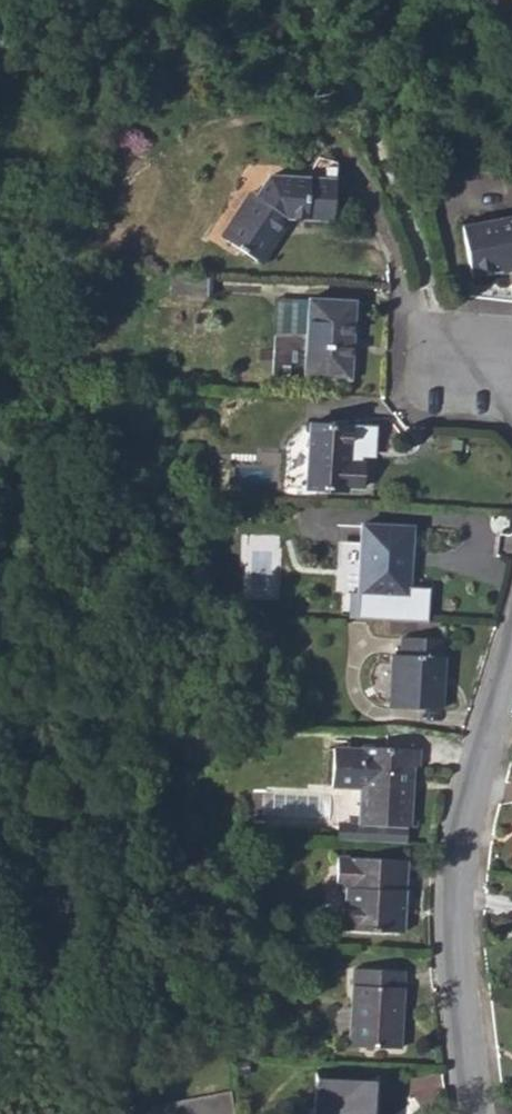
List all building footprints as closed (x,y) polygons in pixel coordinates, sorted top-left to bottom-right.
[(256,261),(285,217),(290,217),(332,219),(334,179),(266,174),(253,196),(224,240),(256,261)] [(253,196),(247,192),(218,235),(224,240),(253,196)] [(511,269),(511,215),(460,225),(469,276),(511,269)] [(261,263),(290,217),(285,217),(256,261),(261,263)] [(208,296),(209,278),(170,275),(170,292),(208,296)] [(349,378),(353,302),(307,298),(304,351),(286,350),(285,375),(349,378)] [(345,487),(345,485),(361,485),(361,462),(347,461),(348,426),(307,423),(304,486),(345,487)] [(407,595),(411,525),(360,522),(357,592),(407,595)] [(442,708),(444,637),(399,635),(398,653),(391,653),(390,706),(442,708)] [(360,787),(359,824),(411,826),(413,764),(416,764),(417,748),(362,745),(361,748),(331,747),(330,785),(360,787)] [(345,888),(344,927),(404,930),(406,860),(336,855),(334,887),(345,888)] [(400,1048),(404,971),(352,967),(348,1045),(400,1048)] [(322,1113),(374,1113),(376,1080),(325,1077),(316,1077),(314,1104),(323,1104),(322,1113)] [(323,1104),(314,1104),(314,1113),(322,1113),(323,1104)]
